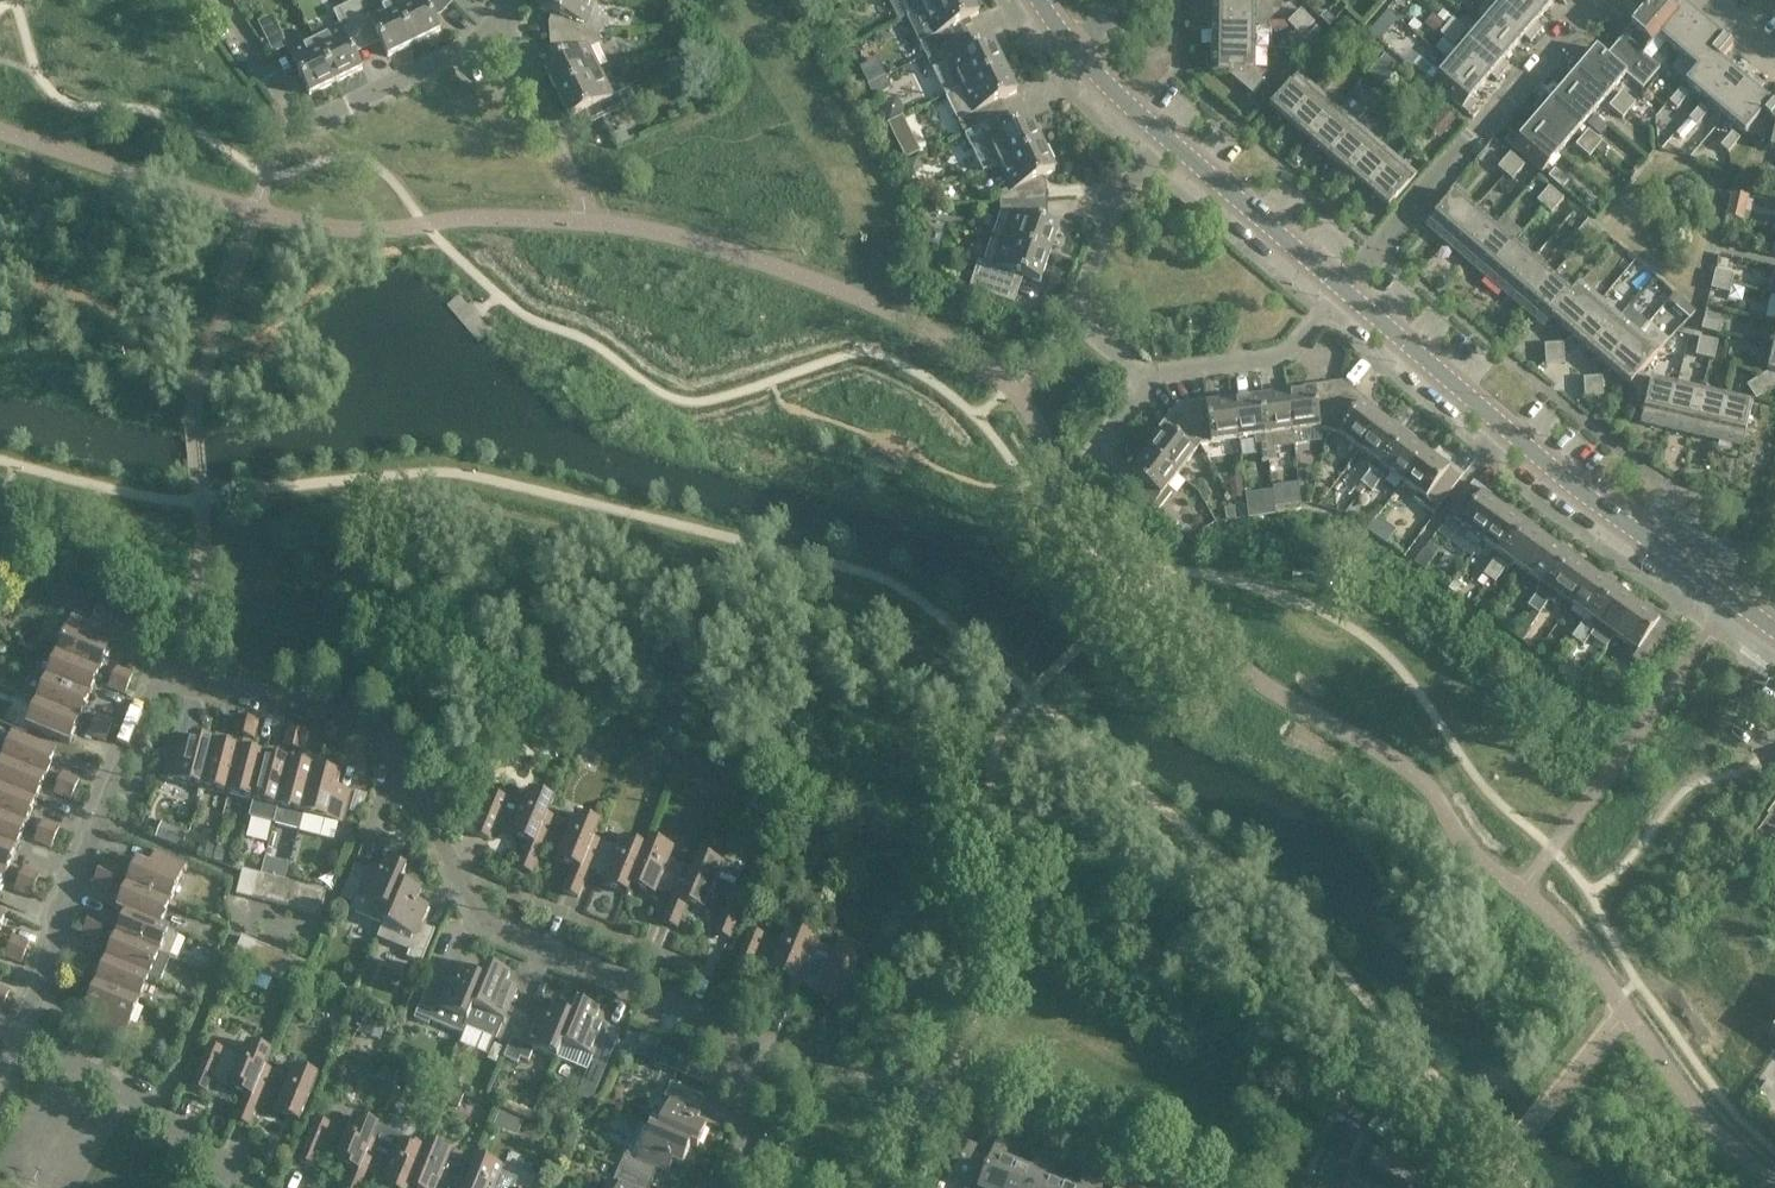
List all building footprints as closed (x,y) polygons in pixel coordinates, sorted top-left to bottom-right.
[(376,31),(388,56),(414,43),(392,0),(368,12),(362,0),(354,0),(347,4),(363,36),(362,36),(363,37),(376,31)] [(437,0),(392,0),(414,43),(441,30),(429,6),(433,4),(437,0)] [(566,36),(581,35),(600,34),(599,24),(588,20),(595,0),(544,0),(541,9),(567,18),(565,22),(566,36)] [(911,15),(922,10),(941,0),(904,0),(911,15)] [(922,10),(907,17),(926,55),(958,39),(952,27),(978,14),(971,0),(941,0),(922,10)] [(1256,22),(1256,0),(1213,0),(1213,21),(1256,22)] [(1534,0),(1502,0),(1499,4),(1536,36),(1542,29),(1536,23),(1546,10),(1534,0)] [(1546,10),(1555,0),(1534,0),(1546,10)] [(1660,0),(1654,0),(1606,56),(1626,75),(1642,89),(1660,68),(1657,66),(1664,58),(1664,48),(1655,41),(1659,36),(1697,69),(1710,54),(1723,38),(1678,0),(1674,0),(1668,7),(1660,0)] [(350,42),(362,36),(363,36),(347,4),(334,10),(341,25),(314,39),(335,82),(363,68),(350,42)] [(1482,23),(1513,49),(1524,37),(1530,43),(1536,36),(1499,4),(1482,23)] [(1300,10),(1293,16),(1306,29),(1312,23),(1300,10)] [(1443,10),(1437,17),(1446,24),(1451,18),(1443,10)] [(1326,12),(1320,18),(1329,26),(1334,20),(1326,12)] [(258,21),(274,53),(287,47),(272,15),(258,21)] [(1434,15),(1426,25),(1439,36),(1441,33),(1447,26),(1434,15)] [(1299,36),(1306,29),(1293,16),(1286,22),(1299,36)] [(1460,37),(1466,30),(1453,19),(1447,26),(1460,37)] [(1212,48),(1256,48),(1256,22),(1213,21),(1212,48)] [(1466,42),(1503,74),(1509,68),(1502,62),(1513,49),(1482,23),(1466,42)] [(1447,26),(1441,33),(1454,44),(1460,37),(1447,26)] [(581,35),(581,43),(583,47),(544,66),(557,92),(601,71),(590,49),(600,43),(600,34),(581,35)] [(1710,54),(1697,69),(1685,82),(1706,100),(1733,70),(1721,60),(1733,46),(1723,38),(1710,54)] [(289,51),(310,94),(335,82),(314,39),(289,51)] [(958,39),(926,55),(933,69),(945,95),(960,87),(1003,66),(991,40),(964,53),(958,39)] [(1497,81),(1503,74),(1466,42),(1449,62),(1480,88),(1490,76),(1497,81)] [(1212,48),(1212,74),(1229,74),(1253,95),(1264,82),(1255,74),(1256,48),(1212,48)] [(1626,75),(1606,56),(1596,48),(1585,61),(1578,55),(1572,62),(1610,94),(1626,75)] [(1376,63),(1387,73),(1394,65),(1383,56),(1376,63)] [(1416,70),(1429,81),(1435,74),(1422,62),(1416,70)] [(1449,62),(1432,82),(1455,102),(1454,102),(1469,114),(1475,107),(1469,101),(1480,88),(1449,62)] [(1573,75),(1562,87),(1593,114),(1610,94),(1572,62),(1566,69),(1573,75)] [(960,87),(945,95),(958,121),(964,134),(996,118),(990,105),(1017,93),(1003,66),(960,87)] [(1733,70),(1706,100),(1725,116),(1757,79),(1750,73),(1744,80),(1733,70)] [(557,92),(570,118),(596,105),(603,118),(635,102),(628,89),(613,96),(601,71),(557,92)] [(1298,74),(1270,107),(1290,124),(1318,91),(1298,74)] [(883,76),(869,84),(875,98),(885,93),(888,85),(883,76)] [(1774,124),(1774,106),(1758,92),(1764,85),(1757,79),(1725,116),(1746,135),(1764,114),(1774,124)] [(1545,94),(1539,101),(1576,133),(1593,114),(1562,87),(1552,100),(1545,94)] [(1337,108),(1318,91),(1290,124),(1309,141),(1337,108)] [(1689,97),(1682,91),(1670,104),(1678,110),(1689,97)] [(1623,93),(1616,100),(1630,111),(1636,104),(1623,93)] [(1623,119),(1630,111),(1616,100),(1610,107),(1623,119)] [(1540,114),(1529,126),(1559,153),(1576,133),(1539,101),(1533,108),(1540,114)] [(1442,106),(1426,126),(1439,137),(1455,117),(1442,106)] [(1708,114),(1700,107),(1689,120),(1696,127),(1708,114)] [(1357,125),(1337,108),(1309,141),(1329,158),(1357,125)] [(996,118),(964,134),(971,147),(983,172),(992,169),(999,166),(1042,144),(1029,118),(1003,131),(996,118)] [(1377,142),(1357,125),(1329,158),(1349,175),(1377,142)] [(1519,153),(1542,173),(1559,153),(1529,126),(1518,139),(1511,133),(1505,141),(1519,153)] [(624,129),(611,135),(618,149),(631,142),(624,129)] [(1589,131),(1582,138),(1596,150),(1602,143),(1589,131)] [(1740,142),(1733,135),(1721,148),(1729,155),(1740,142)] [(1589,157),(1596,150),(1582,138),(1576,146),(1589,157)] [(1397,159),(1377,142),(1349,175),(1369,192),(1397,159)] [(999,166),(1010,188),(999,193),(1000,203),(1019,201),(1018,194),(1016,190),(1055,171),(1042,144),(999,166)] [(909,149),(902,152),(908,163),(918,158),(915,151),(909,149)] [(1505,173),(1517,159),(1510,153),(1498,167),(1505,173)] [(918,158),(908,163),(913,173),(919,170),(921,164),(918,158)] [(1388,209),(1417,176),(1397,159),(1369,192),(1388,209)] [(1512,180),(1525,165),(1517,159),(1505,173),(1512,180)] [(1561,189),(1568,182),(1554,170),(1548,178),(1561,189)] [(1537,200),(1544,206),(1557,192),(1549,186),(1537,200)] [(1454,192),(1426,225),(1445,242),(1473,209),(1454,192)] [(1564,198),(1557,192),(1544,206),(1552,213),(1564,198)] [(1744,220),(1750,196),(1733,192),(1727,216),(1744,220)] [(1000,212),(992,236),(1003,240),(1049,255),(1059,227),(1018,213),(1019,209),(1019,201),(1000,203),(1000,212)] [(1493,226),(1473,209),(1445,242),(1465,259),(1493,226)] [(1574,232),(1582,239),(1594,224),(1587,218),(1574,232)] [(1601,230),(1594,224),(1582,239),(1589,244),(1601,230)] [(1485,276),(1513,243),(1493,226),(1465,259),(1485,276)] [(932,232),(928,244),(937,247),(941,235),(932,232)] [(978,261),(969,289),(998,298),(1002,285),(1007,287),(1012,273),(1040,282),(1049,255),(1003,240),(992,236),(983,263),(978,261)] [(1532,259),(1513,243),(1485,276),(1504,292),(1532,259)] [(1524,309),(1551,276),(1532,259),(1504,292),(1524,309)] [(1715,270),(1713,279),(1731,283),(1733,274),(1715,270)] [(1646,272),(1639,278),(1646,285),(1653,279),(1646,272)] [(1552,317),(1551,317),(1572,293),(1571,293),(1551,276),(1524,309),(1544,326),(1552,317)] [(1729,292),(1731,283),(1713,279),(1710,288),(1729,292)] [(1572,293),(1551,317),(1552,317),(1572,334),(1599,301),(1579,284),(1571,293),(1572,293)] [(1572,334),(1591,351),(1619,318),(1599,301),(1572,334)] [(1591,351),(1611,368),(1639,335),(1619,318),(1591,351)] [(1719,335),(1721,325),(1703,321),(1701,330),(1719,335)] [(1611,368),(1630,385),(1641,372),(1659,352),(1639,335),(1611,368)] [(1698,339),(1696,348),(1715,352),(1717,343),(1698,339)] [(1564,352),(1563,343),(1544,344),(1545,354),(1564,352)] [(1757,379),(1766,393),(1774,387),(1774,347),(1773,347),(1767,372),(1757,379)] [(1713,361),(1715,352),(1696,348),(1694,357),(1713,361)] [(1545,354),(1546,363),(1565,362),(1564,352),(1545,354)] [(1630,385),(1646,398),(1641,422),(1666,428),(1676,386),(1651,380),(1641,372),(1630,385)] [(1603,386),(1602,376),(1583,378),(1584,387),(1603,386)] [(1766,393),(1757,379),(1747,385),(1755,399),(1766,393)] [(1343,382),(1342,382),(1303,387),(1304,393),(1287,395),(1292,432),(1330,427),(1331,427),(1343,382)] [(1384,420),(1370,410),(1374,406),(1343,382),(1331,427),(1361,450),(1384,420)] [(1584,387),(1585,397),(1604,395),(1603,386),(1584,387)] [(1676,386),(1666,428),(1692,434),(1702,392),(1676,386)] [(1287,395),(1271,397),(1270,391),(1259,393),(1265,436),(1266,440),(1268,459),(1275,458),(1273,447),(1294,444),(1292,432),(1287,395)] [(1702,392),(1692,434),(1717,440),(1727,398),(1702,392)] [(1259,393),(1250,394),(1250,400),(1233,402),(1238,439),(1265,436),(1259,393)] [(1177,404),(1192,431),(1193,431),(1200,444),(1211,443),(1238,439),(1233,402),(1217,404),(1217,398),(1177,404)] [(1717,440),(1743,446),(1753,404),(1727,398),(1717,440)] [(1177,404),(1153,435),(1158,438),(1148,451),(1178,474),(1200,444),(1193,431),(1192,431),(1177,404)] [(1408,432),(1400,426),(1397,431),(1384,420),(1361,450),(1381,466),(1408,432)] [(1426,453),(1413,443),(1417,439),(1408,432),(1381,466),(1403,483),(1426,453)] [(1266,440),(1259,441),(1261,459),(1268,459),(1266,440)] [(1148,451),(1138,465),(1133,461),(1117,482),(1157,512),(1172,492),(1167,488),(1178,474),(1148,451)] [(1463,475),(1443,459),(1440,464),(1426,453),(1403,483),(1417,494),(1414,499),(1433,514),(1463,475)] [(1372,468),(1366,475),(1376,484),(1382,476),(1372,468)] [(1371,491),(1376,484),(1366,475),(1360,483),(1371,491)] [(1483,541),(1505,511),(1491,501),(1494,497),(1474,482),(1445,522),(1465,536),(1469,531),(1483,541)] [(1286,493),(1274,494),(1276,505),(1287,503),(1286,493)] [(1521,516),(1518,520),(1505,511),(1483,541),(1505,557),(1530,522),(1521,516)] [(1505,557),(1501,563),(1507,567),(1510,569),(1514,564),(1527,573),(1549,542),(1535,533),(1538,528),(1530,522),(1505,557)] [(1186,524),(1181,530),(1186,535),(1191,529),(1186,524)] [(1527,573),(1540,582),(1536,589),(1539,591),(1533,598),(1544,606),(1549,598),(1544,595),(1574,553),(1565,547),(1562,552),(1549,542),(1527,573)] [(1549,598),(1553,601),(1558,595),(1572,605),(1593,574),(1579,564),(1583,560),(1574,553),(1544,595),(1549,598)] [(1507,567),(1501,563),(1496,559),(1490,566),(1501,574),(1507,567)] [(1496,582),(1501,574),(1490,566),(1485,574),(1496,582)] [(1610,579),(1606,584),(1593,574),(1572,605),(1594,620),(1619,585),(1610,579)] [(1623,596),(1627,591),(1619,585),(1594,620),(1616,636),(1638,606),(1623,596)] [(1533,609),(1524,621),(1531,625),(1539,613),(1544,606),(1533,598),(1528,605),(1533,609)] [(1654,610),(1650,615),(1638,606),(1616,636),(1629,646),(1632,660),(1635,663),(1643,669),(1674,625),(1654,610)] [(72,615),(56,654),(99,671),(109,647),(96,642),(102,628),(94,624),(97,616),(80,609),(77,617),(72,615)] [(1578,630),(1589,638),(1595,630),(1584,622),(1578,630)] [(1589,638),(1578,630),(1573,637),(1584,645),(1589,638)] [(46,677),(89,695),(99,671),(56,654),(46,677)] [(133,673),(116,666),(112,676),(129,683),(133,673)] [(112,676),(108,686),(125,693),(129,683),(112,676)] [(37,700),(79,719),(89,695),(46,677),(37,700)] [(37,700),(26,725),(69,743),(79,719),(37,700)] [(430,725),(436,709),(419,702),(413,718),(430,725)] [(109,731),(113,721),(97,714),(93,724),(109,731)] [(248,718),(237,715),(233,733),(243,735),(248,718)] [(243,735),(254,738),(258,721),(248,718),(243,735)] [(93,724),(88,734),(105,741),(109,731),(93,724)] [(297,731),(287,728),(282,745),(293,748),(297,731)] [(293,748),(303,751),(308,734),(297,731),(293,748)] [(55,753),(12,735),(2,759),(45,777),(55,753)] [(186,750),(171,746),(163,777),(203,788),(214,743),(189,736),(186,750)] [(99,762),(108,745),(94,739),(86,756),(99,762)] [(229,794),(240,749),(214,743),(203,788),(229,794)] [(264,756),(240,749),(229,794),(253,800),(264,756)] [(253,800),(248,817),(273,824),(289,762),(264,756),(253,800)] [(35,801),(45,777),(2,759),(0,764),(0,786),(35,801)] [(299,830),(303,813),(315,769),(289,762),(273,824),(299,830)] [(336,788),(340,775),(315,769),(303,813),(343,824),(351,792),(336,788)] [(75,789),(79,779),(62,772),(58,782),(75,789)] [(58,782),(54,792),(70,799),(75,789),(58,782)] [(25,825),(35,801),(0,786),(0,815),(25,825)] [(490,791),(474,830),(473,833),(489,839),(495,825),(510,831),(509,834),(526,841),(533,844),(546,814),(546,815),(553,799),(528,788),(521,806),(505,800),(506,798),(490,791)] [(593,839),(599,823),(575,813),(569,826),(553,820),(554,818),(546,815),(546,814),(533,844),(526,841),(516,867),(531,873),(543,845),(559,852),(556,859),(573,866),(580,869),(593,839)] [(15,848),(25,825),(0,815),(0,842),(15,848)] [(55,837),(59,827),(43,820),(38,830),(55,837)] [(38,830),(34,840),(51,847),(55,837),(38,830)] [(646,848),(645,847),(621,837),(616,851),(600,844),(601,842),(593,839),(580,869),(573,866),(562,891),(578,898),(589,870),(605,876),(602,883),(627,894),(631,885),(630,885),(646,848)] [(631,885),(654,895),(657,887),(673,894),(661,922),(677,929),(687,904),(680,900),(692,870),(684,867),(683,869),(668,862),(673,849),(648,838),(645,847),(646,848),(630,885),(631,885)] [(5,872),(15,848),(0,842),(0,870),(5,872)] [(200,843),(198,854),(211,857),(213,846),(200,843)] [(217,846),(214,858),(222,860),(225,848),(217,846)] [(170,902),(185,864),(155,851),(150,865),(137,860),(127,883),(170,902)] [(741,872),(699,854),(692,870),(680,900),(687,904),(704,911),(705,908),(721,914),(714,933),(729,939),(748,893),(734,887),(741,872)] [(340,897),(355,903),(351,911),(382,924),(388,910),(390,911),(401,884),(400,884),(406,870),(384,861),(381,871),(369,866),(368,869),(354,864),(340,897)] [(114,879),(118,869),(101,862),(97,872),(114,879)] [(288,866),(284,880),(298,883),(299,877),(294,868),(288,866)] [(35,884),(39,874),(23,867),(19,877),(35,884)] [(242,869),(235,894),(250,898),(256,872),(242,869)] [(97,872),(93,882),(110,889),(114,879),(97,872)] [(270,876),(256,872),(250,898),(263,901),(270,876)] [(284,880),(270,876),(263,901),(278,905),(284,880)] [(19,877),(15,887),(31,894),(35,884),(19,877)] [(291,909),(298,883),(284,880),(278,905),(291,909)] [(127,883),(117,908),(126,912),(126,911),(160,926),(160,925),(170,902),(127,883)] [(306,912),(312,887),(298,883),(291,909),(306,912)] [(417,901),(420,892),(401,884),(390,911),(388,910),(382,924),(377,938),(408,950),(406,957),(420,963),(434,929),(421,924),(428,906),(417,901)] [(306,912),(319,916),(325,890),(312,887),(306,912)] [(180,933),(169,929),(160,925),(160,926),(126,911),(126,912),(117,934),(170,957),(180,933)] [(103,930),(107,920),(91,913),(86,923),(103,930)] [(86,923),(82,933),(99,940),(103,930),(86,923)] [(792,983),(811,939),(810,938),(811,937),(786,926),(779,944),(763,937),(764,935),(749,929),(731,971),(747,977),(753,963),(768,969),(767,972),(784,979),(792,983)] [(107,958),(149,976),(161,980),(170,957),(117,934),(107,958)] [(255,941),(241,935),(231,960),(245,965),(255,941)] [(29,942),(13,936),(8,946),(25,953),(29,942)] [(839,1007),(863,948),(838,937),(833,951),(817,944),(818,942),(811,939),(792,983),(784,979),(774,1005),(789,1011),(801,983),(817,990),(814,997),(839,1007)] [(269,947),(255,941),(245,965),(259,971),(269,947)] [(4,956),(21,963),(25,953),(8,946),(4,956)] [(282,952),(269,947),(259,971),(272,976),(282,952)] [(295,958),(282,952),(272,976),(285,982),(295,958)] [(97,982),(139,1000),(149,976),(107,958),(97,982)] [(308,963),(307,963),(295,958),(285,982),(298,987),(308,963)] [(83,977),(87,967),(71,960),(67,970),(83,977)] [(508,1045),(522,1012),(509,1006),(517,989),(505,984),(509,975),(488,966),(482,979),(483,980),(463,1026),(464,1027),(508,1045)] [(67,970),(63,980),(79,987),(83,977),(67,970)] [(463,1026),(483,980),(482,979),(462,971),(458,980),(447,975),(445,979),(432,973),(413,1018),(428,1024),(429,1021),(461,1034),(464,1027),(463,1026)] [(97,982),(86,1007),(99,1012),(93,1026),(123,1038),(139,1000),(97,982)] [(0,986),(0,998),(5,1000),(9,990),(0,986)] [(599,1012),(577,1003),(572,1016),(572,1017),(561,1043),(562,1043),(556,1057),(587,1070),(582,1081),(597,1087),(619,1035),(605,1029),(606,1026),(595,1021),(599,1012)] [(561,1043),(572,1017),(572,1016),(552,1008),(548,1017),(536,1013),(535,1017),(522,1012),(508,1045),(503,1058),(517,1064),(519,1058),(527,1062),(533,1048),(556,1057),(562,1043),(561,1043)] [(367,1020),(362,1033),(377,1040),(383,1026),(367,1020)] [(646,1035),(642,1046),(656,1051),(660,1041),(646,1035)] [(265,1067),(271,1051),(246,1041),(239,1059),(223,1052),(224,1050),(208,1044),(191,1085),(207,1092),(213,1078),(228,1084),(227,1087),(244,1094),(252,1097),(264,1067),(265,1067)] [(244,1094),(234,1119),(249,1126),(261,1098),(277,1104),(274,1112),(299,1122),(318,1076),(293,1065),(287,1079),(272,1072),(272,1070),(265,1067),(264,1067),(252,1097),(244,1094)] [(689,1145),(696,1148),(705,1126),(696,1122),(701,1111),(697,1110),(703,1096),(669,1082),(663,1097),(669,1099),(656,1129),(656,1130),(690,1144),(689,1145)] [(451,1087),(445,1101),(458,1107),(464,1092),(451,1087)] [(320,1095),(314,1110),(324,1114),(330,1099),(320,1095)] [(372,1141),(378,1126),(353,1115),(346,1133),(330,1126),(331,1125),(315,1118),(298,1160),(314,1166),(319,1152),(335,1159),(334,1162),(351,1169),(358,1172),(371,1141),(372,1141)] [(557,1116),(554,1126),(567,1131),(571,1122),(557,1116)] [(656,1129),(650,1127),(639,1122),(626,1154),(624,1153),(618,1167),(652,1181),(657,1168),(667,1172),(672,1161),(681,1165),(689,1145),(690,1144),(656,1130),(656,1129)] [(1335,1124),(1325,1151),(1347,1159),(1357,1133),(1335,1124)] [(1003,1132),(991,1127),(981,1149),(967,1143),(952,1179),(967,1185),(965,1187),(980,1187),(1003,1132)] [(568,1132),(564,1143),(573,1147),(578,1136),(568,1132)] [(1012,1135),(1003,1132),(980,1187),(1006,1187),(1016,1164),(1003,1158),(1012,1135)] [(400,1140),(395,1153),(379,1146),(379,1144),(372,1141),(371,1141),(358,1172),(351,1169),(343,1187),(361,1187),(368,1172),(384,1179),(381,1186),(386,1187),(409,1187),(424,1149),(400,1140)] [(471,1172),(463,1169),(462,1171),(446,1164),(452,1151),(427,1141),(424,1149),(409,1187),(411,1187),(465,1187),(471,1172)] [(1353,1187),(1426,1187),(1432,1173),(1375,1149),(1367,1167),(1363,1165),(1353,1187)] [(471,1172),(465,1187),(514,1187),(517,1179),(500,1172),(502,1166),(477,1156),(471,1172)] [(1030,1169),(1016,1164),(1006,1187),(1035,1187),(1045,1164),(1034,1159),(1030,1169)] [(1054,1168),(1045,1164),(1035,1187),(1062,1187),(1064,1183),(1050,1178),(1054,1168)] [(613,1181),(618,1183),(616,1187),(649,1187),(652,1181),(618,1167),(613,1181)] [(1077,1187),(1090,1187),(1092,1183),(1081,1179),(1077,1187)]
